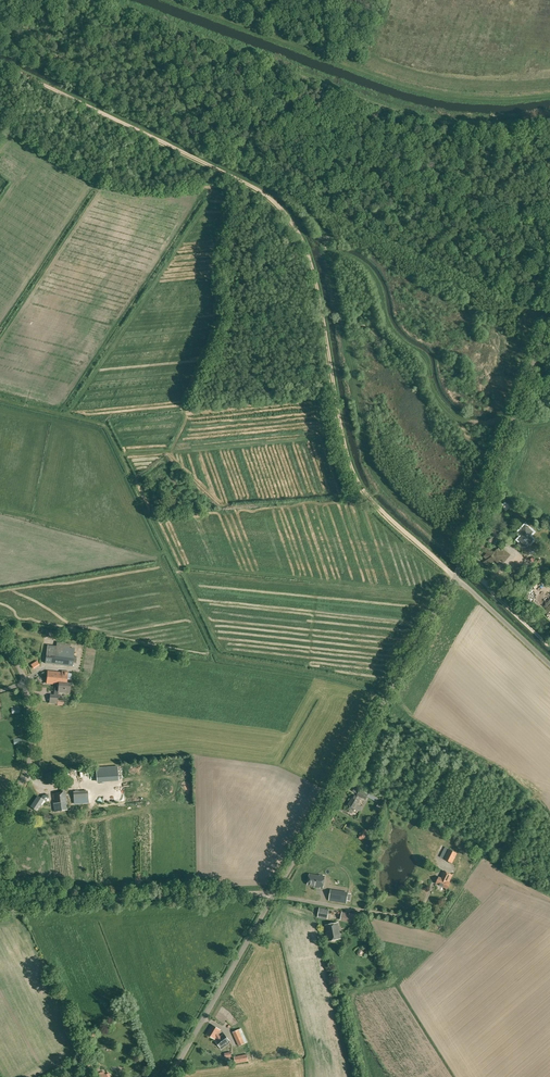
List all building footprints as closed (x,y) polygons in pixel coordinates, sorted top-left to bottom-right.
[(513,523),(507,528),(513,534),(517,530),(519,532),(518,533),(522,536),(519,540),(521,542),(518,546),(526,554),(533,547),(530,543),(533,540),(529,536),(533,532),(525,525),(520,531),(518,529),(518,528),(513,523)] [(484,557),(487,560),(483,562),(488,567),(491,564),(494,560),(498,563),(501,560),(504,563),(511,555),(503,549),(502,550),(500,552),(497,549),(494,552),(490,549),(487,546),(482,551),(487,553),(484,557)] [(70,648),(71,643),(60,642),(60,646),(47,645),(45,663),(73,666),(73,662),(76,663),(77,656),(74,656),(75,648),(70,648)] [(48,670),(47,684),(55,684),(54,692),(58,692),(70,693),(71,683),(67,683),(68,671),(62,670),(62,671),(48,670)] [(50,694),(49,703),(57,704),(58,700),(58,695),(54,694),(50,694)] [(55,771),(44,773),(46,784),(57,782),(55,771)] [(55,812),(68,810),(65,788),(62,788),(62,792),(52,793),(55,812)] [(369,793),(368,794),(360,790),(357,795),(366,799),(367,796),(377,802),(378,799),(369,793)] [(359,811),(362,807),(357,804),(361,798),(354,794),(348,805),(350,806),(349,808),(354,811),(355,809),(359,811)] [(43,795),(41,798),(38,795),(30,806),(37,811),(40,806),(41,807),(45,801),(49,800),(48,795),(43,795)] [(445,847),(440,857),(452,863),(457,853),(445,847)] [(449,882),(452,875),(444,871),(440,877),(439,877),(436,883),(447,889),(450,882),(449,882)] [(320,874),(319,875),(309,873),(307,885),(315,886),(315,887),(320,888),(320,887),(323,888),(325,875),(320,874)] [(332,889),(330,900),(346,903),(347,900),(348,893),(348,892),(332,889)] [(327,919),(329,909),(319,908),(318,917),(327,919)] [(349,915),(346,914),(346,912),(342,912),(340,920),(356,923),(357,914),(349,913),(349,915)] [(330,940),(341,938),(338,922),(326,925),(330,940)] [(215,1039),(216,1037),(217,1039),(215,1041),(221,1049),(230,1042),(224,1033),(220,1037),(218,1034),(220,1030),(212,1024),(206,1034),(215,1039)] [(240,1033),(239,1029),(232,1032),(239,1046),(248,1042),(243,1032),(240,1033)] [(235,1064),(248,1061),(247,1054),(234,1057),(235,1064)]
